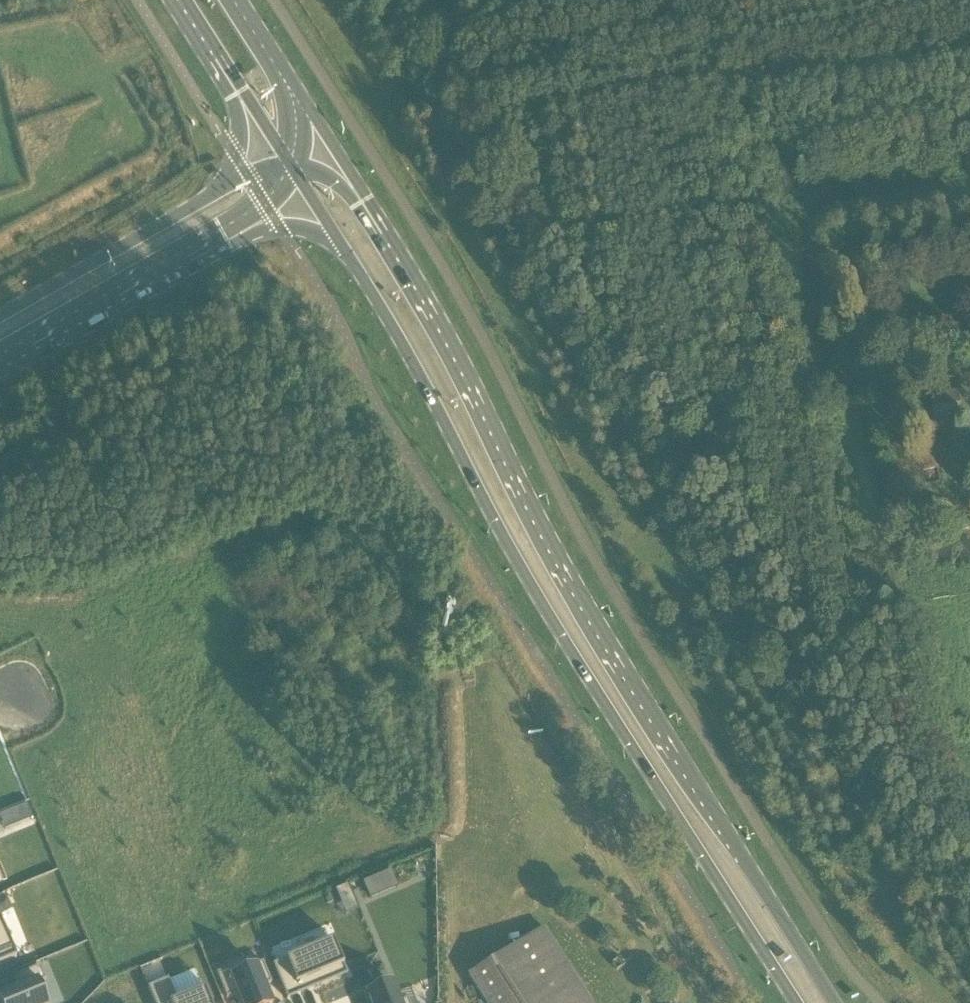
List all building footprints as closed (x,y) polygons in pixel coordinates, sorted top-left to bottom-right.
[(958,389),(931,394),(936,417),(963,411),(958,389)] [(0,911),(0,966),(24,959),(6,909),(0,911)] [(544,928),(513,947),(514,948),(469,976),(487,1002),(592,1002),(544,928)] [(334,944),(286,961),(300,995),(347,979),(334,944)] [(215,973),(225,998),(234,995),(237,1002),(269,1002),(254,967),(231,974),(228,968),(215,973)] [(0,1001),(2,1002),(50,1002),(45,988),(51,986),(46,972),(22,979),(25,989),(3,997),(4,1000),(0,1001)] [(368,985),(376,1002),(407,1002),(396,975),(368,985)] [(168,1002),(215,1002),(209,990),(168,1002)]
